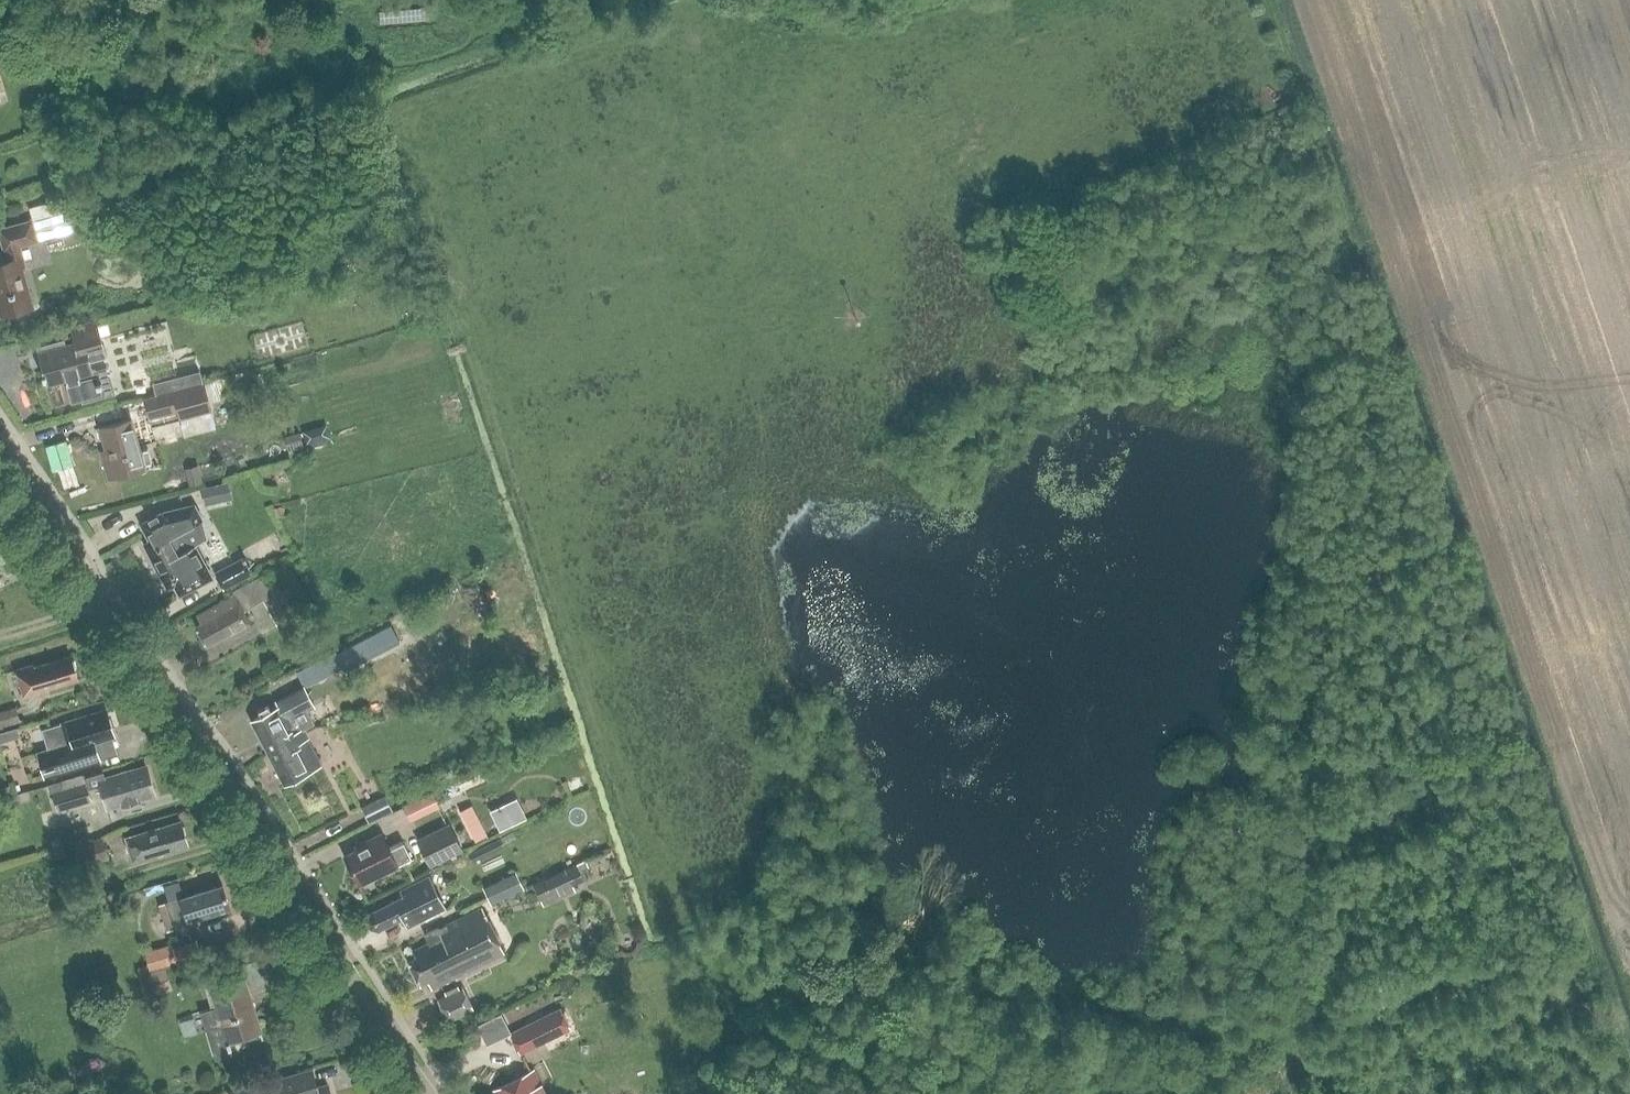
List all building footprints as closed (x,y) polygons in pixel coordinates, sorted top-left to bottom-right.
[(385,7),(386,20),(431,18),(431,4),(385,7)] [(31,221),(0,230),(0,236),(4,250),(7,249),(9,260),(0,263),(0,314),(1,316),(33,307),(22,267),(25,266),(19,246),(37,241),(31,221)] [(115,394),(108,367),(92,371),(89,359),(105,355),(96,321),(70,328),(74,343),(38,353),(44,374),(42,375),(43,380),(45,379),(47,385),(66,380),(67,383),(65,384),(70,403),(80,400),(81,403),(115,394)] [(149,418),(176,411),(179,421),(212,411),(204,383),(173,391),(144,399),(149,418)] [(145,469),(131,419),(99,427),(107,459),(103,460),(108,479),(145,469)] [(326,425),(302,431),(306,449),(331,443),(326,425)] [(198,466),(185,469),(189,485),(203,482),(198,466)] [(230,485),(203,491),(206,506),(233,501),(230,485)] [(140,524),(146,534),(149,541),(143,544),(167,589),(174,585),(179,595),(212,578),(195,545),(202,541),(192,523),(201,518),(194,507),(162,512),(140,524)] [(251,573),(242,557),(215,572),(224,588),(251,573)] [(268,572),(231,592),(233,595),(196,616),(201,624),(196,627),(206,646),(232,631),(234,634),(235,636),(252,627),(243,612),(250,608),(279,591),(268,572)] [(296,600),(270,614),(278,628),(303,614),(296,600)] [(336,654),(345,671),(401,642),(392,625),(336,654)] [(77,679),(74,671),(76,667),(74,661),(71,660),(70,656),(34,667),(33,664),(15,670),(23,696),(77,679)] [(305,687),(325,677),(317,662),(297,672),(305,687)] [(251,721),(268,753),(305,733),(303,729),(313,723),(306,710),(314,706),(304,687),(276,702),(278,707),(251,721)] [(15,708),(0,712),(0,727),(20,721),(15,708)] [(62,722),(48,727),(41,729),(47,749),(36,752),(44,777),(100,760),(94,741),(114,735),(106,710),(63,723),(62,722)] [(308,738),(305,733),(268,753),(284,784),(321,766),(307,739),(308,738)] [(103,773),(85,779),(84,775),(62,782),(49,786),(57,811),(91,800),(88,789),(100,785),(107,809),(122,805),(122,806),(137,802),(137,800),(148,797),(146,792),(153,790),(147,771),(135,775),(133,769),(104,778),(103,773)] [(411,801),(418,819),(449,807),(442,789),(411,801)] [(385,796),(362,807),(369,822),(392,811),(385,796)] [(519,821),(514,811),(504,816),(499,806),(489,811),(499,831),(519,821)] [(187,844),(180,821),(126,837),(133,860),(187,844)] [(463,850),(449,822),(416,839),(430,866),(463,850)] [(487,836),(483,827),(471,833),(475,841),(487,836)] [(411,859),(403,844),(390,851),(383,837),(344,857),(359,886),(411,859)] [(102,838),(74,846),(80,866),(107,858),(102,838)] [(533,883),(543,906),(575,891),(573,885),(587,878),(582,868),(579,869),(576,863),(533,883)] [(518,874),(487,889),(496,905),(527,890),(518,874)] [(403,896),(402,897),(370,913),(367,920),(371,927),(378,929),(402,917),(405,923),(407,928),(446,907),(429,875),(400,890),(403,896)] [(163,885),(168,902),(169,901),(183,897),(178,881),(163,885)] [(165,903),(173,929),(190,924),(189,920),(229,908),(222,885),(183,897),(169,901),(168,902),(165,903)] [(482,909),(439,929),(438,928),(424,935),(429,944),(413,952),(416,958),(408,962),(419,984),(427,980),(431,989),(504,953),(482,909)] [(200,956),(196,941),(174,947),(178,962),(200,956)] [(213,1054),(230,1049),(226,1038),(259,1028),(248,993),(276,984),(267,957),(202,977),(212,1009),(200,1012),(213,1054)] [(165,967),(149,973),(147,965),(136,969),(146,998),(172,989),(165,967)] [(449,1023),(474,1011),(462,988),(459,989),(457,985),(444,992),(445,995),(438,999),(449,1023)] [(544,1042),(534,1022),(510,1034),(520,1054),(544,1042)] [(533,1071),(493,1090),(495,1093),(545,1093),(533,1071)] [(327,1084),(302,1092),(297,1073),(231,1092),(232,1093),(330,1093),(327,1084)]
